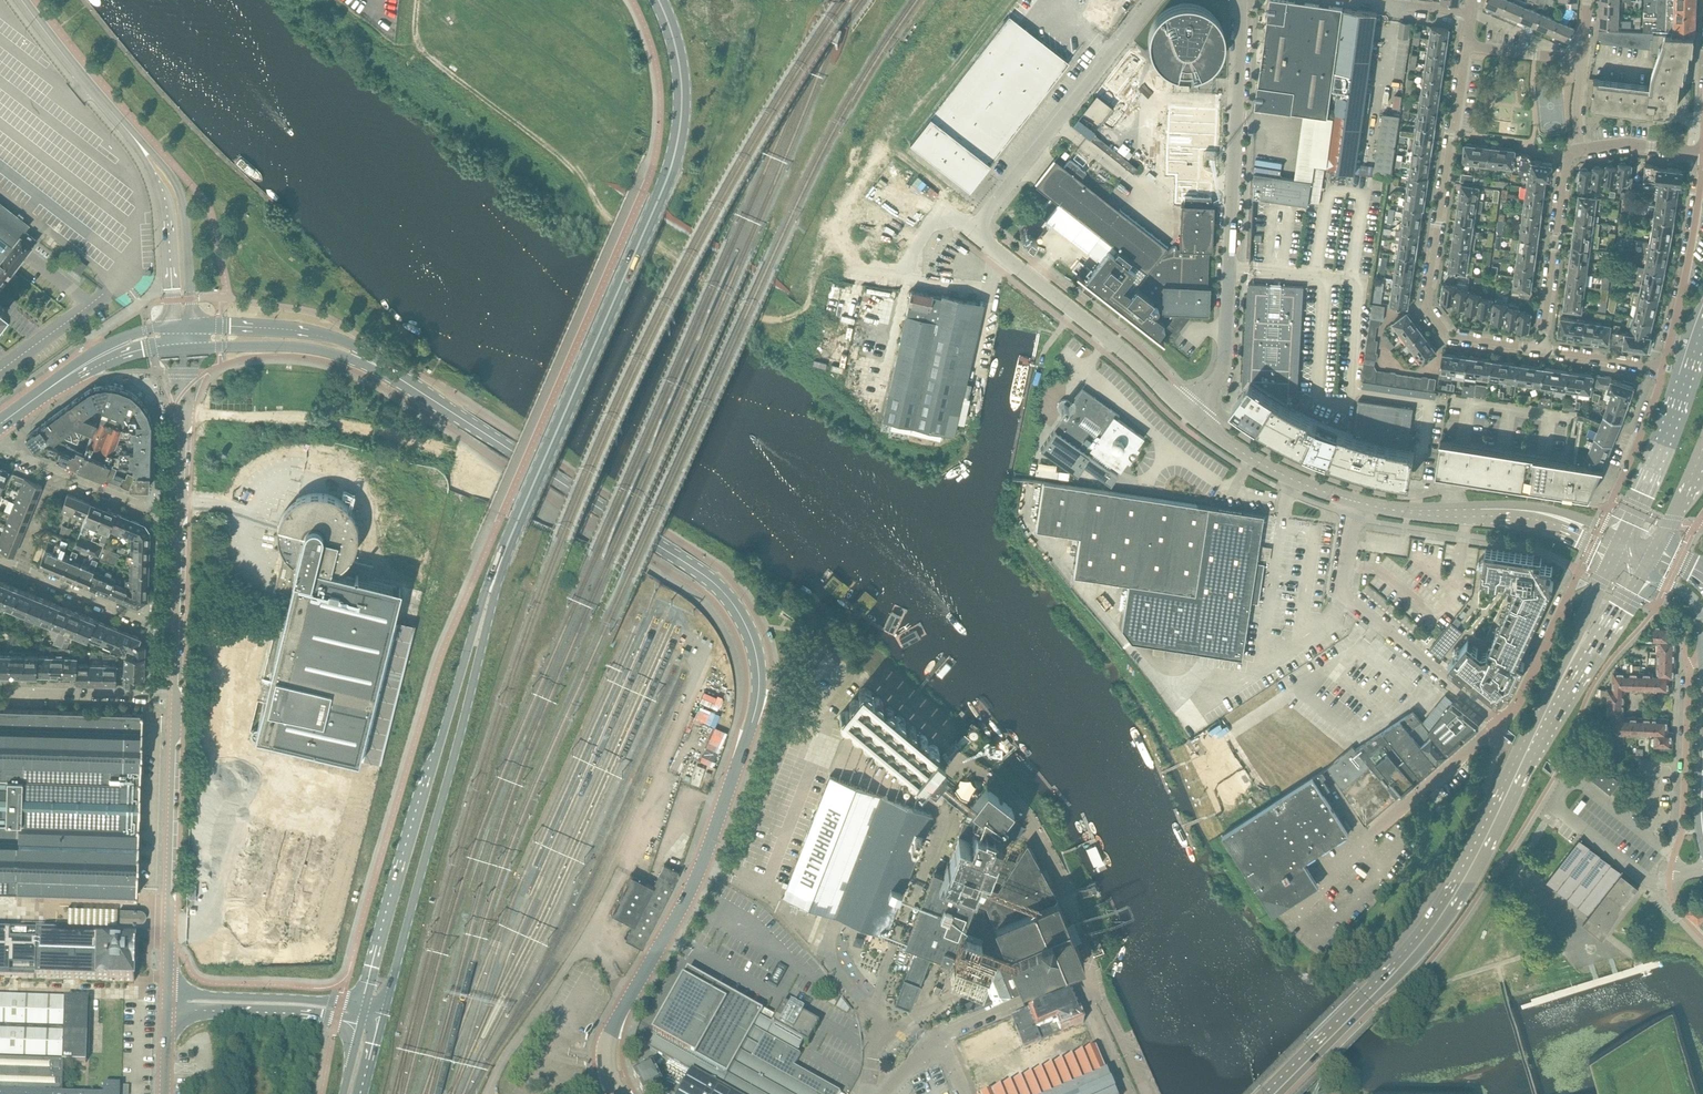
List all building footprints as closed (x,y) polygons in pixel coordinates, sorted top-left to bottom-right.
[(1287,0),(1270,0),(1263,53),(1335,63),(1343,8),(1287,0)] [(1501,11),(1506,0),(1486,0),(1484,4),(1501,11)] [(1501,11),(1518,18),(1524,6),(1525,6),(1527,2),(1523,0),(1506,0),(1501,11)] [(1524,6),(1518,18),(1535,26),(1541,13),(1531,9),(1534,2),(1544,6),(1546,2),(1546,0),(1528,0),(1527,2),(1525,6),(1524,6)] [(1619,14),(1619,0),(1611,0),(1600,0),(1600,13),(1619,14)] [(1643,31),(1695,33),(1695,18),(1696,2),(1696,0),(1644,0),(1644,16),(1643,31)] [(1148,39),(1148,42),(1148,44),(1149,47),(1149,49),(1150,52),(1151,54),(1152,56),(1153,59),(1154,61),(1156,63),(1157,65),(1159,67),(1161,69),(1163,70),(1165,72),(1167,73),(1169,75),(1171,76),(1174,77),(1177,78),(1178,77),(1181,64),(1183,65),(1185,65),(1187,65),(1188,65),(1190,64),(1193,77),(1193,78),(1195,78),(1198,77),(1200,76),(1202,75),(1205,74),(1207,73),(1209,71),(1211,70),(1213,68),(1214,66),(1216,64),(1217,62),(1219,60),(1220,58),(1221,56),(1222,54),(1223,51),(1223,49),(1224,46),(1224,44),(1224,41),(1224,39),(1224,36),(1224,34),(1223,31),(1222,29),(1221,26),(1220,24),(1219,22),(1218,20),(1216,18),(1215,16),(1213,14),(1211,12),(1209,10),(1207,9),(1205,7),(1202,6),(1200,5),(1197,4),(1195,4),(1192,3),(1190,3),(1187,3),(1185,3),(1182,3),(1180,3),(1177,4),(1175,5),(1172,5),(1170,6),(1167,8),(1165,9),(1163,11),(1161,12),(1159,14),(1158,16),(1156,18),(1154,20),(1153,22),(1152,24),(1151,27),(1150,29),(1149,32),(1149,34),(1149,37),(1148,39)] [(1338,97),(1328,169),(1355,172),(1356,164),(1364,111),(1369,111),(1371,92),(1366,91),(1371,57),(1375,55),(1372,49),(1377,14),(1377,12),(1345,8),(1333,96),(1338,97)] [(1535,26),(1552,33),(1558,20),(1541,13),(1535,26)] [(1600,13),(1599,26),(1618,27),(1619,14),(1600,13)] [(1010,15),(934,112),(910,142),(970,189),(1069,62),(1020,23),(1011,16),(1010,15)] [(1575,28),(1558,20),(1552,33),(1569,40),(1575,28)] [(1401,22),(1399,36),(1409,37),(1411,23),(1401,21),(1401,22)] [(1449,35),(1450,32),(1449,30),(1449,29),(1431,26),(1430,38),(1447,41),(1448,36),(1449,35)] [(1695,33),(1643,31),(1643,32),(1599,30),(1597,39),(1601,39),(1600,43),(1649,49),(1649,51),(1662,51),(1655,75),(1653,88),(1650,111),(1668,113),(1668,111),(1671,111),(1675,108),(1675,106),(1677,106),(1681,73),(1684,73),(1686,59),(1689,59),(1690,46),(1693,46),(1695,34),(1695,33)] [(1430,38),(1428,51),(1446,53),(1446,52),(1447,51),(1447,48),(1446,47),(1447,41),(1430,38)] [(1129,51),(1130,51),(1105,82),(1120,94),(1145,63),(1130,50),(1129,51)] [(1428,51),(1426,63),(1444,66),(1444,60),(1446,59),(1446,56),(1445,55),(1446,53),(1428,51)] [(1255,108),(1328,118),(1335,63),(1263,53),(1255,108)] [(1426,63),(1424,76),(1442,78),(1442,77),(1443,76),(1444,73),(1443,72),(1444,66),(1426,63)] [(1424,76),(1422,88),(1440,90),(1441,85),(1442,84),(1443,81),(1442,80),(1442,78),(1424,76)] [(1648,111),(1650,111),(1653,88),(1599,82),(1600,79),(1594,78),(1591,104),(1596,105),(1596,108),(1605,109),(1606,105),(1610,106),(1610,110),(1619,111),(1620,107),(1624,108),(1624,111),(1633,112),(1634,109),(1638,109),(1638,113),(1647,114),(1648,111)] [(1129,105),(1103,85),(1095,95),(1113,108),(1104,120),(1113,126),(1129,105)] [(1422,88),(1420,100),(1438,103),(1438,102),(1440,101),(1440,98),(1439,96),(1440,90),(1422,88)] [(1420,100),(1419,113),(1436,115),(1437,110),(1439,109),(1439,106),(1438,104),(1438,103),(1420,100)] [(1021,234),(1020,236),(1027,242),(1031,238),(1035,233),(1036,234),(1043,225),(1041,225),(1045,219),(1102,263),(1093,273),(1079,261),(1072,270),(1085,280),(1082,284),(1090,291),(1095,291),(1100,292),(1158,337),(1155,341),(1183,364),(1184,364),(1185,365),(1186,365),(1187,365),(1188,366),(1189,366),(1191,366),(1192,366),(1193,366),(1194,365),(1195,365),(1196,364),(1197,364),(1198,363),(1199,363),(1200,362),(1200,361),(1201,360),(1202,359),(1202,358),(1203,357),(1203,356),(1203,355),(1205,314),(1209,314),(1210,286),(1207,286),(1209,250),(1212,250),(1214,205),(1211,205),(1211,197),(1212,183),(1199,182),(1201,149),(1216,150),(1217,109),(1216,109),(1195,108),(1170,107),(1167,175),(1177,175),(1174,246),(1173,247),(1171,247),(1169,249),(1167,250),(1166,249),(1167,247),(1080,179),(1086,172),(1070,160),(1070,159),(1064,166),(1056,160),(1036,186),(1050,197),(1030,224),(1026,223),(1021,230),(1021,231),(1020,231),(1020,232),(1021,233),(1021,234)] [(1372,176),(1383,177),(1390,178),(1400,116),(1382,113),(1372,176)] [(1419,113),(1417,125),(1435,128),(1435,127),(1435,126),(1436,125),(1436,122),(1435,121),(1436,115),(1419,113)] [(1095,132),(1077,119),(1072,125),(1087,136),(1090,138),(1094,133),(1095,132)] [(1416,132),(1415,137),(1433,140),(1434,134),(1435,133),(1436,130),(1435,129),(1435,128),(1417,125),(1416,132)] [(1090,138),(1119,163),(1124,157),(1094,133),(1090,138)] [(1410,137),(1408,149),(1431,152),(1432,151),(1433,150),(1433,147),(1432,145),(1433,140),(1415,137),(1410,137)] [(1463,162),(1476,163),(1478,145),(1472,145),(1471,143),(1468,143),(1467,144),(1465,144),(1463,162)] [(1480,164),(1488,165),(1490,147),(1489,147),(1488,145),(1485,145),(1483,146),(1478,145),(1476,163),(1475,170),(1479,170),(1480,164)] [(1488,165),(1488,168),(1500,169),(1500,166),(1502,148),(1497,148),(1496,146),(1493,146),(1492,147),(1490,147),(1488,165)] [(1510,148),(1508,149),(1502,148),(1500,166),(1513,167),(1515,153),(1515,150),(1514,149),(1512,148),(1510,148)] [(1408,149),(1406,161),(1411,162),(1429,165),(1430,159),(1431,158),(1432,155),(1431,154),(1431,153),(1431,152),(1408,149)] [(1530,154),(1515,153),(1513,167),(1513,172),(1518,173),(1528,174),(1529,175),(1531,160),(1531,157),(1530,154)] [(1552,163),(1531,160),(1529,175),(1546,177),(1550,177),(1552,163)] [(1402,161),(1401,166),(1410,167),(1409,174),(1428,177),(1427,177),(1427,176),(1429,175),(1429,172),(1428,170),(1429,165),(1411,162),(1406,161),(1402,161)] [(1617,181),(1629,182),(1632,164),(1626,164),(1625,162),(1622,162),(1620,163),(1619,163),(1617,181)] [(1616,184),(1617,181),(1619,163),(1618,166),(1613,165),(1612,164),(1609,164),(1607,165),(1606,165),(1605,168),(1604,182),(1616,184)] [(1654,164),(1645,163),(1643,184),(1649,185),(1653,182),(1656,180),(1659,181),(1659,180),(1679,183),(1681,183),(1683,169),(1654,166),(1654,164)] [(1579,182),(1578,186),(1584,187),(1583,195),(1590,196),(1590,192),(1591,185),(1593,167),(1593,166),(1593,170),(1587,169),(1586,168),(1583,168),(1582,169),(1580,168),(1580,171),(1579,182)] [(1603,186),(1604,182),(1605,168),(1600,167),(1599,166),(1596,166),(1595,167),(1593,167),(1591,185),(1603,186)] [(1308,205),(1312,181),(1295,179),(1255,173),(1253,197),(1308,205)] [(1462,173),(1461,181),(1474,183),(1474,178),(1475,175),(1462,173)] [(1408,187),(1407,190),(1426,193),(1427,184),(1429,183),(1429,180),(1428,178),(1428,177),(1409,174),(1408,187)] [(1546,177),(1529,175),(1528,174),(1526,187),(1544,189),(1544,188),(1546,187),(1546,184),(1545,182),(1546,177)] [(1677,195),(1677,194),(1679,193),(1679,190),(1678,188),(1679,183),(1659,180),(1659,181),(1656,180),(1653,182),(1655,182),(1654,192),(1658,193),(1677,195)] [(1477,199),(1479,186),(1462,184),(1461,190),(1459,191),(1459,194),(1460,195),(1460,196),(1477,199)] [(1545,194),(1545,191),(1544,190),(1544,189),(1526,187),(1525,199),(1543,202),(1543,195),(1545,194)] [(1425,196),(1426,193),(1407,190),(1405,205),(1423,208),(1424,207),(1425,206),(1425,203),(1424,201),(1425,196)] [(1658,193),(1656,206),(1675,208),(1676,202),(1677,201),(1678,198),(1677,197),(1677,195),(1658,193)] [(1583,195),(1579,195),(1579,196),(1578,197),(1577,200),(1578,202),(1577,207),(1594,210),(1600,210),(1601,198),(1596,198),(1596,197),(1593,197),(1590,196),(1583,195)] [(1460,196),(1460,198),(1458,199),(1458,201),(1459,203),(1458,209),(1475,211),(1481,212),(1483,200),(1477,199),(1460,196)] [(1542,207),(1543,202),(1525,199),(1523,211),(1541,214),(1542,213),(1541,213),(1541,212),(1543,211),(1543,208),(1542,207)] [(1423,208),(1405,205),(1403,218),(1421,220),(1421,215),(1423,214),(1423,211),(1422,209),(1422,208),(1423,208)] [(1675,218),(1675,215),(1674,214),(1675,208),(1656,206),(1650,205),(1648,217),(1654,218),(1674,221),(1673,221),(1674,219),(1675,218)] [(1575,219),(1575,220),(1593,222),(1594,210),(1577,207),(1577,213),(1575,214),(1575,217),(1576,218),(1576,220),(1575,219)] [(1455,218),(1456,219),(1456,221),(1473,224),(1475,211),(1458,209),(1457,214),(1456,215),(1455,218)] [(12,271),(21,260),(36,240),(0,211),(0,287),(12,271)] [(1541,215),(1541,214),(1523,211),(1521,224),(1540,226),(1541,220),(1542,219),(1542,216),(1541,215)] [(1403,218),(1401,230),(1419,233),(1419,232),(1419,231),(1420,230),(1421,227),(1420,226),(1421,220),(1403,218)] [(1654,218),(1652,230),(1672,234),(1673,228),(1674,227),(1675,224),(1674,222),(1674,221),(1654,218)] [(1574,222),(1574,225),(1575,226),(1574,232),(1591,234),(1598,235),(1599,223),(1593,222),(1575,220),(1575,221),(1574,222)] [(1456,223),(1455,224),(1454,226),(1455,228),(1454,233),(1472,236),(1476,237),(1479,237),(1480,232),(1472,231),(1473,224),(1456,221),(1456,223)] [(1539,232),(1540,226),(1521,224),(1519,237),(1538,240),(1538,237),(1540,236),(1540,233),(1539,232)] [(1417,245),(1418,239),(1420,238),(1420,235),(1419,234),(1419,233),(1401,230),(1396,229),(1394,242),(1399,242),(1417,245)] [(1652,230),(1650,242),(1669,246),(1670,245),(1671,244),(1672,241),(1671,240),(1672,234),(1652,230)] [(1572,239),(1571,241),(1572,243),(1572,246),(1589,248),(1589,247),(1597,248),(1598,235),(1591,234),(1574,232),(1573,237),(1572,239)] [(1452,240),(1452,243),(1453,244),(1453,246),(1470,248),(1474,249),(1476,237),(1472,236),(1454,233),(1454,239),(1452,240)] [(1615,245),(1615,249),(1621,250),(1629,251),(1630,247),(1622,245),(1623,237),(1622,237),(1618,237),(1616,236),(1615,245)] [(1538,243),(1538,240),(1519,237),(1519,239),(1512,238),(1510,250),(1517,251),(1536,254),(1537,248),(1538,247),(1539,244),(1538,243)] [(1417,250),(1417,245),(1399,242),(1397,255),(1416,257),(1416,256),(1417,255),(1418,252),(1417,250)] [(1670,249),(1669,248),(1669,246),(1650,242),(1650,243),(1644,242),(1642,250),(1646,251),(1645,255),(1647,255),(1667,259),(1668,253),(1669,252),(1670,249)] [(1470,248),(1453,246),(1452,247),(1451,248),(1451,251),(1452,252),(1451,258),(1468,261),(1474,262),(1476,262),(1477,257),(1469,255),(1470,248)] [(1571,253),(1570,259),(1587,262),(1589,248),(1572,246),(1572,248),(1570,249),(1570,252),(1571,253)] [(1536,254),(1517,251),(1516,264),(1534,266),(1535,264),(1536,263),(1537,260),(1535,259),(1536,254)] [(1396,267),(1413,270),(1414,264),(1416,263),(1416,260),(1415,258),(1415,257),(1416,258),(1416,257),(1397,255),(1396,267)] [(1647,255),(1644,268),(1664,271),(1664,270),(1666,269),(1666,266),(1665,265),(1667,259),(1647,255)] [(75,256),(69,263),(82,273),(87,266),(75,256)] [(1448,268),(1449,269),(1449,271),(1451,271),(1458,272),(1466,273),(1472,274),(1474,262),(1468,261),(1451,258),(1450,264),(1449,265),(1448,268)] [(1586,274),(1587,262),(1570,259),(1569,265),(1568,266),(1568,269),(1569,270),(1569,272),(1586,274)] [(1534,266),(1516,264),(1514,276),(1532,278),(1533,273),(1534,272),(1535,269),(1534,267),(1534,266)] [(1639,266),(1637,279),(1642,280),(1662,284),(1663,278),(1664,277),(1665,275),(1664,273),(1665,271),(1664,271),(1644,268),(1639,266)] [(1412,275),(1413,270),(1396,267),(1394,279),(1411,282),(1412,280),(1413,279),(1413,276),(1412,275)] [(1568,278),(1567,284),(1584,286),(1586,274),(1569,272),(1569,273),(1567,274),(1567,277),(1568,278)] [(1532,284),(1532,278),(1514,276),(1512,288),(1519,289),(1531,291),(1531,290),(1532,289),(1533,286),(1532,284)] [(1392,292),(1410,294),(1410,288),(1412,287),(1412,284),(1411,283),(1411,282),(1394,279),(1392,292)] [(1661,292),(1660,290),(1662,284),(1642,280),(1639,292),(1659,297),(1659,296),(1661,295),(1661,292)] [(1353,469),(1368,473),(1383,477),(1400,480),(1403,481),(1410,482),(1410,480),(1415,450),(1407,448),(1413,408),(1358,400),(1354,432),(1334,425),(1315,417),(1297,408),(1304,286),(1281,285),(1272,285),(1249,283),(1248,293),(1248,294),(1243,383),(1242,392),(1231,407),(1231,408),(1240,415),(1257,426),(1275,437),(1294,446),(1311,455),(1330,462),(1348,468),(1353,469)] [(1444,283),(1441,301),(1442,301),(1443,302),(1446,303),(1448,302),(1453,302),(1453,305),(1456,285),(1444,283)] [(1583,299),(1584,286),(1567,284),(1567,290),(1565,291),(1565,294),(1566,295),(1566,297),(1583,299)] [(1456,285),(1453,305),(1454,305),(1455,307),(1458,307),(1460,306),(1465,307),(1465,309),(1465,310),(1468,290),(1456,288),(1456,285)] [(1531,291),(1519,289),(1518,295),(1518,296),(1531,298),(1532,291),(1531,291)] [(1601,289),(1599,301),(1602,301),(1606,302),(1608,290),(1601,289)] [(912,425),(941,296),(911,290),(903,325),(881,418),(912,425)] [(1468,290),(1465,310),(1466,310),(1467,311),(1470,312),(1472,311),(1477,311),(1477,314),(1480,294),(1468,293),(1468,290)] [(1659,297),(1639,292),(1633,291),(1630,303),(1636,304),(1655,309),(1657,304),(1658,303),(1659,300),(1658,298),(1658,297),(1659,297)] [(1390,304),(1408,307),(1408,305),(1409,304),(1410,301),(1409,300),(1410,294),(1392,292),(1390,304)] [(912,425),(959,435),(971,383),(956,379),(973,301),(942,294),(941,296),(912,425)] [(1480,294),(1477,314),(1478,314),(1479,316),(1482,316),(1484,315),(1490,316),(1492,299),(1480,297),(1480,294)] [(1494,302),(1492,320),(1493,320),(1494,321),(1497,322),(1499,321),(1504,321),(1504,324),(1507,304),(1508,296),(1503,295),(1503,299),(1495,297),(1494,302)] [(1564,309),(1571,310),(1577,311),(1581,311),(1583,299),(1566,297),(1564,298),(1564,301),(1565,303),(1564,309)] [(4,314),(8,308),(0,301),(0,319),(4,314)] [(1384,314),(1385,306),(1372,304),(1371,312),(1384,314)] [(1519,305),(1507,304),(1504,324),(1505,324),(1506,326),(1509,326),(1510,325),(1516,326),(1516,328),(1519,305)] [(1636,304),(1633,317),(1652,322),(1652,321),(1654,320),(1655,317),(1654,315),(1655,309),(1636,304)] [(1516,328),(1517,329),(1518,330),(1521,330),(1522,329),(1528,330),(1531,313),(1519,311),(1520,306),(1519,305),(1516,328)] [(1384,314),(1371,312),(1370,318),(1380,320),(1383,321),(1384,314)] [(1406,313),(1392,324),(1399,334),(1415,322),(1411,318),(1411,316),(1410,314),(1406,313)] [(1573,319),(1561,317),(1558,335),(1560,335),(1561,336),(1564,337),(1565,336),(1571,337),(1573,319)] [(1652,323),(1652,322),(1633,317),(1630,330),(1649,334),(1650,329),(1652,328),(1653,325),(1652,323)] [(1380,320),(1370,318),(1369,325),(1376,326),(1379,327),(1380,320)] [(1581,339),(1582,338),(1583,338),(1586,321),(1573,319),(1571,337),(1577,337),(1578,339),(1581,339)] [(1598,323),(1586,321),(1583,338),(1585,339),(1586,340),(1589,340),(1590,339),(1596,340),(1598,323)] [(1415,322),(1399,334),(1407,344),(1422,332),(1421,331),(1422,329),(1420,327),(1418,327),(1415,322)] [(1605,343),(1607,342),(1608,342),(1611,325),(1598,323),(1596,340),(1601,341),(1602,342),(1605,343)] [(1611,342),(1627,345),(1630,330),(1623,329),(1624,324),(1621,324),(1614,323),(1611,342)] [(1376,331),(1368,329),(1367,339),(1374,339),(1376,331)] [(1650,338),(1651,335),(1649,334),(1630,330),(1627,345),(1638,346),(1637,349),(1650,351),(1653,339),(1650,338)] [(1422,332),(1407,344),(1414,354),(1430,342),(1426,337),(1426,336),(1425,333),(1423,333),(1422,332)] [(1394,346),(1390,341),(1386,344),(1389,349),(1394,346)] [(1430,342),(1414,354),(1422,364),(1436,353),(1436,351),(1436,349),(1435,347),(1433,346),(1430,342)] [(1451,379),(1452,373),(1455,355),(1449,354),(1448,353),(1446,353),(1444,354),(1443,353),(1439,378),(1451,379)] [(1401,354),(1396,357),(1401,364),(1405,361),(1401,354)] [(1452,373),(1451,378),(1464,380),(1465,375),(1467,357),(1466,357),(1465,355),(1462,355),(1461,356),(1455,355),(1452,373)] [(1469,357),(1467,357),(1465,375),(1477,376),(1480,358),(1474,358),(1473,356),(1470,356),(1469,357)] [(1486,359),(1480,358),(1477,376),(1489,378),(1492,360),(1491,360),(1489,359),(1487,358),(1486,359)] [(1492,360),(1489,378),(1502,380),(1504,362),(1498,362),(1497,360),(1495,360),(1494,361),(1492,361),(1492,360)] [(1502,380),(1515,382),(1518,364),(1515,364),(1514,363),(1512,362),(1510,363),(1504,362),(1502,380)] [(1363,363),(1361,380),(1375,382),(1376,371),(1374,365),(1363,363)] [(1521,365),(1518,364),(1515,382),(1528,384),(1531,366),(1525,365),(1524,364),(1522,364),(1521,365)] [(1539,366),(1537,367),(1531,366),(1528,384),(1541,386),(1543,368),(1542,368),(1541,367),(1539,366)] [(1545,368),(1543,368),(1541,386),(1553,387),(1556,370),(1550,369),(1549,367),(1547,367),(1545,368)] [(981,368),(973,395),(980,397),(988,370),(981,368)] [(1553,387),(1553,392),(1565,394),(1566,389),(1568,371),(1567,371),(1566,370),(1563,369),(1562,370),(1556,370),(1553,387)] [(1382,371),(1382,372),(1381,383),(1388,384),(1389,372),(1382,371)] [(1569,371),(1568,371),(1566,389),(1574,390),(1572,398),(1577,399),(1581,374),(1575,373),(1574,371),(1571,371),(1570,372),(1569,372),(1569,371)] [(1581,374),(1577,399),(1578,399),(1579,391),(1591,393),(1593,375),(1591,375),(1590,374),(1588,373),(1586,375),(1581,374)] [(1402,375),(1400,386),(1407,387),(1408,376),(1402,375)] [(1596,375),(1594,386),(1602,387),(1604,376),(1596,375)] [(1408,376),(1407,387),(1413,388),(1415,377),(1408,376)] [(1420,378),(1418,389),(1426,390),(1428,377),(1422,376),(1421,378),(1420,378)] [(1612,377),(1604,376),(1602,387),(1608,388),(1611,389),(1615,379),(1611,378),(1612,377)] [(1426,390),(1432,391),(1434,391),(1436,378),(1428,377),(1426,390)] [(1623,382),(1615,379),(1611,389),(1611,391),(1630,398),(1631,395),(1632,395),(1634,388),(1633,388),(1634,386),(1631,385),(1632,384),(1624,381),(1623,381),(1623,382)] [(1461,385),(1461,390),(1460,394),(1474,396),(1476,384),(1474,383),(1474,384),(1468,383),(1468,386),(1461,385)] [(1487,385),(1476,384),(1474,396),(1485,398),(1487,385)] [(105,385),(92,388),(98,405),(103,408),(108,394),(108,385),(105,385)] [(104,410),(100,421),(105,423),(105,421),(107,422),(111,413),(124,418),(128,420),(133,408),(134,404),(139,398),(131,391),(119,387),(118,387),(108,385),(108,394),(103,408),(102,409),(104,410)] [(77,398),(71,402),(80,415),(85,417),(89,413),(94,409),(98,405),(92,388),(84,393),(81,395),(77,398)] [(1082,389),(1071,404),(1071,403),(1070,402),(1069,401),(1068,400),(1067,400),(1066,399),(1065,399),(1064,399),(1063,399),(1061,399),(1060,400),(1059,401),(1058,402),(1058,403),(1057,404),(1057,405),(1057,406),(1057,408),(1058,409),(1058,410),(1059,411),(1060,412),(1061,412),(1062,413),(1063,413),(1064,413),(1065,414),(1053,430),(1040,449),(1077,475),(1084,465),(1110,484),(1117,474),(1108,467),(1111,464),(1120,470),(1127,461),(1129,462),(1131,459),(1128,456),(1130,456),(1131,456),(1131,457),(1132,457),(1133,457),(1133,456),(1134,456),(1135,455),(1135,454),(1135,453),(1134,452),(1133,451),(1133,450),(1137,451),(1139,448),(1137,447),(1143,437),(1117,418),(1119,415),(1111,409),(1112,409),(1094,396),(1093,397),(1082,389)] [(1626,407),(1628,403),(1629,402),(1630,399),(1630,398),(1611,391),(1607,401),(1626,407)] [(119,441),(118,443),(122,443),(123,437),(129,437),(129,443),(135,444),(135,445),(152,445),(152,439),(152,424),(149,412),(148,411),(145,406),(141,400),(139,398),(134,404),(133,408),(136,410),(140,417),(143,424),(138,424),(138,420),(130,420),(130,429),(124,429),(123,431),(121,437),(119,441)] [(1603,414),(1604,415),(1622,421),(1622,419),(1624,419),(1625,416),(1624,414),(1626,407),(1607,401),(1603,414)] [(71,402),(60,410),(72,424),(84,429),(93,432),(94,431),(97,422),(85,417),(80,415),(71,402)] [(60,410),(50,418),(63,434),(67,438),(79,443),(82,436),(84,429),(72,424),(60,410)] [(1438,458),(1436,473),(1492,482),(1589,497),(1602,466),(1603,467),(1603,466),(1612,444),(1612,445),(1613,444),(1612,444),(1620,425),(1621,422),(1622,422),(1622,421),(1604,415),(1603,416),(1604,416),(1602,422),(1584,414),(1577,413),(1574,433),(1577,434),(1573,461),(1440,440),(1440,441),(1441,441),(1438,458)] [(50,418),(40,425),(40,426),(50,439),(54,439),(55,440),(61,436),(67,438),(63,434),(50,418)] [(91,439),(88,445),(94,448),(101,450),(108,453),(114,455),(118,443),(119,441),(121,437),(123,431),(104,423),(105,423),(100,421),(98,420),(97,422),(94,431),(93,432),(91,439)] [(28,440),(27,441),(31,446),(32,445),(35,449),(41,451),(45,442),(50,439),(40,426),(28,435),(28,436),(27,437),(28,440)] [(45,442),(41,451),(55,457),(56,457),(56,458),(67,462),(70,453),(73,447),(60,442),(58,448),(53,446),(54,439),(50,439),(45,442)] [(111,463),(110,464),(117,466),(120,465),(128,466),(128,471),(134,473),(150,474),(151,474),(151,460),(152,445),(135,445),(135,444),(129,443),(127,443),(127,451),(121,450),(121,452),(120,457),(113,457),(111,463)] [(87,447),(85,452),(91,455),(94,448),(88,445),(87,447)] [(70,453),(67,462),(78,466),(78,467),(79,467),(85,452),(77,449),(73,447),(70,453)] [(85,452),(79,467),(87,470),(95,474),(105,477),(110,464),(111,463),(105,461),(101,459),(93,456),(91,455),(85,452)] [(108,453),(105,461),(111,463),(113,457),(114,455),(108,453)] [(110,464),(105,477),(112,480),(121,483),(132,487),(134,473),(128,471),(117,466),(110,464)] [(0,468),(0,499),(11,473),(0,468)] [(134,473),(132,487),(142,488),(142,490),(147,490),(147,488),(148,488),(148,485),(150,485),(150,474),(134,473)] [(22,483),(20,490),(37,497),(42,485),(13,474),(12,478),(22,483)] [(1263,514),(1208,506),(1043,481),(1036,530),(1079,536),(1074,576),(1128,584),(1121,628),(1131,641),(1241,658),(1250,602),(1247,602),(1247,600),(1256,601),(1261,563),(1253,562),(1254,560),(1256,560),(1263,514)] [(33,509),(37,497),(20,490),(15,501),(33,509)] [(67,493),(60,511),(71,516),(78,498),(67,493)] [(78,498),(71,516),(84,521),(91,503),(78,498)] [(15,501),(10,513),(28,520),(33,509),(15,501)] [(84,521),(77,539),(85,542),(99,506),(91,503),(84,521)] [(99,506),(85,542),(89,544),(93,546),(108,510),(99,506)] [(108,510),(93,546),(101,549),(102,546),(105,540),(109,529),(116,513),(108,510)] [(10,513),(5,525),(23,532),(28,520),(10,513)] [(116,513),(109,529),(116,531),(114,535),(119,537),(120,536),(127,518),(116,513)] [(127,518),(120,536),(123,537),(128,539),(130,535),(133,536),(138,533),(140,536),(147,537),(147,535),(149,535),(149,532),(144,524),(130,519),(127,518)] [(5,525),(1,536),(18,543),(23,532),(5,525)] [(39,563),(38,565),(49,570),(62,575),(69,557),(62,554),(68,539),(67,539),(63,537),(51,532),(51,533),(48,540),(56,543),(52,551),(45,548),(39,563)] [(128,539),(127,540),(132,542),(132,547),(148,548),(149,535),(147,535),(147,537),(140,536),(138,533),(133,536),(130,535),(128,539)] [(18,543),(1,536),(0,538),(0,550),(14,555),(18,543)] [(69,557),(62,575),(74,580),(87,585),(93,569),(98,558),(101,549),(93,546),(89,544),(85,542),(77,539),(69,557)] [(227,928),(225,969),(306,973),(336,971),(345,934),(351,912),(369,846),(376,820),(386,781),(348,779),(354,757),(359,759),(402,587),(317,566),(321,550),(286,542),(274,591),(291,596),(265,702),(269,703),(263,730),(301,740),(300,744),(288,777),(273,815),(262,841),(245,883),(227,928)] [(101,549),(98,558),(109,562),(115,565),(118,557),(120,553),(117,552),(102,546),(101,549)] [(127,554),(127,560),(148,561),(148,548),(132,547),(128,547),(128,554),(127,554)] [(1456,654),(1449,664),(1450,665),(1453,668),(1468,680),(1477,687),(1480,684),(1489,692),(1498,699),(1506,689),(1511,691),(1514,685),(1518,675),(1521,669),(1524,662),(1525,661),(1521,659),(1518,658),(1520,652),(1525,643),(1527,637),(1549,593),(1553,583),(1554,582),(1551,580),(1553,566),(1541,565),(1541,561),(1542,557),(1541,557),(1534,556),(1531,555),(1486,549),(1485,550),(1484,561),(1483,566),(1481,578),(1482,579),(1487,579),(1500,581),(1505,582),(1517,584),(1518,586),(1515,591),(1513,596),(1510,602),(1508,607),(1505,613),(1503,618),(1500,624),(1498,629),(1492,641),(1490,645),(1487,651),(1482,652),(1478,649),(1473,644),(1469,641),(1468,641),(1460,650),(1456,654)] [(127,560),(127,566),(131,567),(131,573),(147,573),(148,561),(127,560)] [(93,569),(87,585),(98,589),(106,570),(100,568),(99,572),(93,569)] [(106,570),(98,589),(109,594),(114,584),(116,579),(110,576),(112,572),(106,570)] [(126,579),(126,584),(130,586),(147,586),(147,573),(131,573),(131,579),(126,579)] [(12,608),(20,589),(2,581),(0,581),(0,603),(12,608)] [(114,584),(109,594),(123,599),(137,605),(147,599),(130,592),(126,590),(127,589),(114,584)] [(130,586),(130,592),(147,599),(147,586),(130,586)] [(20,589),(12,608),(29,615),(28,617),(27,616),(24,624),(30,627),(34,619),(33,619),(33,616),(50,623),(58,604),(27,592),(20,589)] [(50,623),(49,626),(57,629),(53,639),(54,640),(53,643),(62,647),(62,646),(64,641),(64,640),(65,638),(70,640),(73,632),(88,637),(95,620),(58,604),(50,623)] [(890,604),(880,631),(893,636),(903,609),(890,604)] [(1456,618),(1452,623),(1457,627),(1461,622),(1456,618)] [(95,620),(88,637),(101,642),(108,625),(95,620)] [(108,625),(101,642),(113,647),(120,630),(108,625)] [(1671,628),(1671,626),(1654,625),(1654,641),(1659,641),(1659,638),(1670,639),(1670,634),(1671,633),(1671,628)] [(120,630),(113,647),(125,652),(127,648),(133,635),(120,630)] [(37,675),(37,656),(37,654),(20,654),(20,651),(21,651),(21,643),(25,643),(26,634),(12,631),(11,631),(11,643),(14,643),(13,651),(14,651),(14,653),(0,653),(0,673),(37,675)] [(133,635),(127,648),(135,651),(135,656),(145,656),(145,645),(140,638),(133,635)] [(1659,652),(1674,653),(1675,648),(1676,646),(1676,643),(1675,641),(1675,639),(1670,639),(1659,638),(1659,641),(1659,652)] [(70,657),(63,656),(63,675),(76,676),(76,663),(77,657),(77,653),(77,650),(70,648),(70,649),(70,657)] [(1676,655),(1674,653),(1659,652),(1658,664),(1674,664),(1674,660),(1675,658),(1676,655)] [(51,656),(37,656),(37,675),(51,675),(51,656)] [(63,656),(51,656),(51,675),(63,675),(63,656)] [(121,667),(121,671),(124,671),(139,671),(144,677),(145,656),(135,656),(127,656),(126,667),(121,667)] [(104,665),(104,683),(116,684),(117,670),(117,667),(117,658),(114,658),(114,665),(104,665)] [(704,677),(716,682),(723,667),(710,661),(704,677)] [(76,676),(76,682),(91,683),(91,664),(76,663),(76,676)] [(91,664),(91,683),(104,683),(104,665),(91,664)] [(1658,676),(1669,677),(1674,677),(1674,676),(1675,674),(1675,671),(1674,669),(1674,664),(1658,664),(1658,676)] [(1614,672),(1613,690),(1624,690),(1626,689),(1627,665),(1623,665),(1623,672),(1614,672)] [(1627,665),(1626,689),(1639,689),(1640,673),(1640,665),(1627,665)] [(124,671),(124,684),(136,684),(144,677),(139,671),(124,671)] [(1653,673),(1640,673),(1639,689),(1653,690),(1653,676),(1653,673)] [(1658,676),(1653,676),(1653,690),(1668,690),(1669,677),(1658,676)] [(1624,703),(1624,690),(1613,690),(1608,690),(1608,702),(1624,703)] [(1445,695),(1423,721),(1430,729),(1443,714),(1453,701),(1446,695),(1445,695)] [(1430,729),(1429,730),(1448,753),(1479,726),(1479,722),(1453,701),(1443,714),(1430,729)] [(1612,715),(1623,715),(1624,703),(1608,702),(1607,715),(1612,715)] [(691,714),(687,724),(691,726),(695,718),(715,726),(720,714),(700,706),(696,716),(691,714)] [(5,891),(15,891),(135,894),(137,895),(143,713),(60,710),(54,710),(49,710),(43,710),(38,710),(32,709),(26,709),(11,709),(0,708),(0,890),(5,891)] [(1413,712),(1383,731),(1421,776),(1448,753),(1429,730),(1423,723),(1413,712)] [(1625,717),(1623,715),(1612,715),(1612,721),(1610,721),(1609,725),(1619,733),(1624,733),(1625,717)] [(1638,734),(1638,718),(1625,717),(1624,733),(1637,734),(1638,734)] [(1637,734),(1637,738),(1646,738),(1646,734),(1651,734),(1651,732),(1652,718),(1638,718),(1638,734),(1637,734)] [(1652,718),(1651,732),(1656,732),(1667,732),(1667,719),(1652,718)] [(715,726),(700,761),(712,766),(727,732),(715,726)] [(1373,738),(1356,749),(1381,778),(1386,774),(1393,783),(1388,787),(1397,797),(1421,776),(1383,731),(1373,738)] [(1655,746),(1671,746),(1671,741),(1672,740),(1673,736),(1672,735),(1672,732),(1667,732),(1656,732),(1655,746)] [(985,744),(985,749),(985,758),(988,758),(994,759),(994,748),(992,748),(992,750),(990,750),(990,744),(986,744),(985,744)] [(1348,749),(1328,767),(1364,823),(1365,824),(1397,797),(1388,787),(1380,779),(1381,778),(1356,749),(1353,746),(1348,749)] [(1584,752),(1574,764),(1610,794),(1621,782),(1584,752)] [(939,763),(927,778),(934,783),(945,769),(939,763)] [(697,764),(691,782),(699,785),(705,767),(697,764)] [(1225,833),(1223,834),(1259,891),(1271,911),(1273,914),(1275,914),(1319,885),(1317,882),(1304,862),(1308,859),(1349,833),(1324,793),(1330,789),(1323,778),(1326,777),(1323,772),(1322,771),(1313,777),(1225,833)] [(830,775),(783,896),(885,936),(933,814),(830,775)] [(971,804),(967,815),(988,823),(991,819),(997,824),(1013,804),(986,784),(980,792),(977,789),(973,793),(977,796),(971,804)] [(1441,804),(1436,808),(1441,813),(1446,809),(1441,804)] [(915,947),(895,998),(910,1004),(911,1001),(914,1002),(916,997),(913,995),(930,953),(932,953),(933,961),(939,960),(938,956),(951,961),(954,952),(957,953),(949,973),(955,976),(981,986),(989,967),(988,966),(989,966),(995,952),(978,945),(981,937),(971,933),(965,931),(963,930),(975,899),(983,903),(987,904),(997,888),(993,887),(983,883),(986,876),(987,875),(986,875),(988,870),(989,870),(997,849),(995,849),(1000,834),(964,820),(948,860),(947,860),(944,869),(945,870),(943,874),(933,870),(905,943),(915,947)] [(1639,887),(1579,840),(1546,883),(1588,916),(1583,922),(1603,938),(1625,904),(1639,887)] [(990,991),(965,1002),(969,1011),(1060,972),(1084,962),(1073,938),(1066,920),(1056,898),(1026,843),(1014,863),(1010,860),(1008,859),(996,878),(998,879),(1001,882),(997,888),(987,904),(1006,952),(1041,937),(1045,947),(1012,961),(1010,957),(1008,958),(989,966),(988,966),(989,967),(991,973),(985,980),(990,991)] [(630,875),(611,913),(615,915),(621,918),(625,920),(630,922),(633,924),(630,931),(626,939),(635,944),(640,947),(642,948),(642,947),(680,873),(680,872),(664,864),(652,886),(630,875)] [(1097,889),(1094,884),(1079,890),(1081,896),(1097,889)] [(1702,918),(1702,910),(1693,902),(1685,912),(1699,923),(1702,918)] [(70,905),(69,921),(117,923),(118,908),(100,907),(100,914),(92,913),(92,906),(70,905)] [(120,922),(134,923),(139,923),(142,923),(144,921),(146,919),(146,916),(146,914),(144,911),(142,910),(139,909),(120,908),(120,922)] [(134,981),(136,937),(0,932),(0,977),(134,981)] [(650,1049),(692,1072),(684,1086),(681,1084),(677,1091),(680,1093),(840,1093),(841,1093),(794,1067),(801,1055),(796,1053),(802,1042),(807,1045),(819,1024),(803,1015),(804,1013),(791,1005),(790,1008),(783,1004),(772,1024),(771,1024),(769,1023),(770,1021),(763,1017),(762,1019),(760,1018),(760,1017),(762,1013),(687,970),(652,1034),(657,1037),(650,1049)] [(935,986),(933,992),(939,994),(942,988),(935,986)] [(833,992),(828,1002),(835,1006),(840,996),(833,992)] [(1071,992),(1011,1017),(1024,1047),(1041,1041),(1083,1023),(1084,1022),(1071,992)] [(62,1093),(63,1062),(86,1062),(88,999),(74,998),(62,998),(21,997),(10,996),(0,996),(0,1093),(84,1093),(62,1093)] [(841,998),(836,1007),(847,1013),(850,1009),(841,998)] [(987,1093),(1115,1093),(1095,1048),(1061,1062),(1043,1070),(1023,1078),(987,1093)] [(652,1063),(640,1069),(633,1073),(643,1093),(662,1083),(652,1063)] [(124,1085),(120,1085),(104,1085),(103,1093),(123,1093),(124,1085)]
